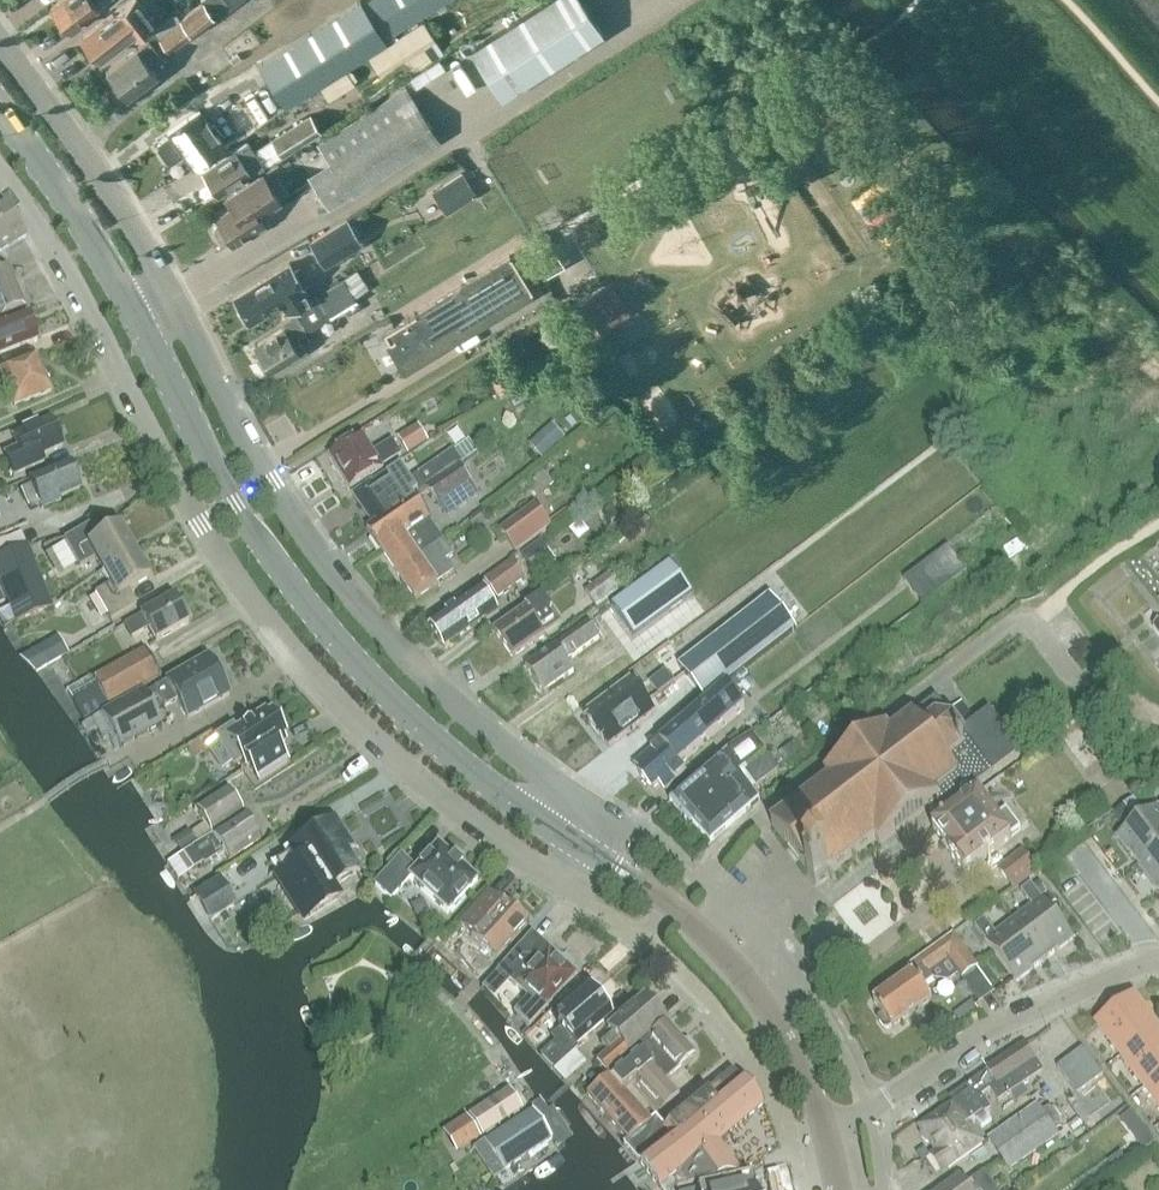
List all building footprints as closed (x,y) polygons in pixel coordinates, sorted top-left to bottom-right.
[(17,14),(31,3),(28,0),(6,0),(17,14)] [(108,0),(61,0),(50,9),(69,32),(98,9),(97,9),(108,0)] [(81,39),(98,61),(129,37),(132,41),(155,23),(137,0),(133,0),(114,15),(113,14),(81,39)] [(203,2),(180,19),(175,12),(152,29),(155,34),(137,48),(106,71),(127,98),(157,74),(150,66),(168,51),(169,52),(192,35),(214,18),(215,19),(241,0),(201,0),(203,2)] [(360,1),(258,64),(284,105),(385,42),(382,37),(442,0),(362,0),(360,1)] [(602,32),(581,0),(545,0),(469,50),(501,98),(602,32)] [(433,36),(424,21),(368,55),(377,69),(433,36)] [(320,86),(326,96),(332,98),(354,85),(345,71),(320,86)] [(330,166),(310,179),(330,209),(439,138),(405,87),(316,145),(330,166)] [(187,119),(167,133),(169,136),(159,143),(158,148),(167,161),(172,162),(183,154),(192,168),(212,154),(224,145),(199,111),(188,119),(187,119)] [(282,156),(318,133),(315,123),(308,116),(271,139),(282,156)] [(235,149),(201,171),(217,197),(250,176),(251,176),(280,156),(270,139),(253,150),(247,141),(235,149)] [(463,172),(441,185),(456,209),(478,195),(463,172)] [(282,205),(262,174),(262,173),(226,197),(231,206),(215,216),(218,221),(215,224),(214,228),(215,233),(217,236),(220,239),(225,241),(229,240),(232,244),(264,225),(258,215),(267,209),(269,213),(282,205)] [(909,231),(891,201),(904,193),(892,173),(857,195),(888,244),(909,231)] [(3,203),(0,205),(0,252),(26,236),(3,203)] [(325,266),(362,244),(347,219),(310,242),(325,266)] [(549,241),(532,252),(548,276),(564,265),(549,241)] [(404,368),(532,291),(511,258),(510,256),(384,333),(404,368)] [(250,323),(283,304),(287,311),(310,298),(289,262),(233,296),(250,323)] [(748,263),(717,287),(734,308),(765,285),(748,263)] [(25,308),(10,269),(0,272),(0,318),(25,308)] [(368,288),(357,270),(342,280),(293,310),(295,313),(280,322),(283,328),(254,345),(261,356),(257,359),(265,372),(269,369),(271,372),(306,350),(298,337),(331,316),(331,315),(355,300),(353,297),(368,288)] [(629,314),(609,283),(593,293),(570,307),(589,337),(609,325),(610,326),(629,314)] [(38,339),(28,313),(0,324),(0,354),(38,339)] [(501,381),(520,370),(507,347),(488,358),(501,381)] [(0,385),(0,400),(10,396),(14,406),(51,391),(37,354),(0,369),(5,383),(0,385)] [(41,456),(44,455),(62,447),(60,442),(62,440),(58,431),(55,432),(50,420),(14,437),(19,448),(7,453),(17,476),(44,463),(41,456)] [(541,435),(554,450),(566,439),(553,424),(541,435)] [(419,427),(399,439),(407,453),(428,441),(419,427)] [(374,453),(363,437),(331,457),(350,489),(383,469),(383,468),(402,456),(393,441),(374,453)] [(414,496),(427,487),(459,465),(464,462),(455,449),(410,480),(399,463),(354,494),(375,525),(402,506),(415,498),(414,496)] [(42,510),(44,509),(61,502),(59,498),(80,489),(75,477),(76,470),(70,466),(69,462),(29,479),(31,485),(22,489),(25,498),(20,501),(25,512),(40,505),(42,510)] [(459,465),(427,487),(441,506),(473,485),(459,465)] [(375,525),(368,530),(383,551),(398,573),(443,541),(415,498),(402,506),(375,525)] [(535,505),(501,531),(517,552),(551,527),(535,505)] [(103,572),(134,553),(120,527),(99,539),(90,525),(64,540),(80,567),(95,558),(103,572)] [(17,622),(53,608),(27,545),(27,546),(22,532),(0,541),(0,581),(17,622)] [(443,541),(398,573),(416,600),(438,585),(437,584),(454,572),(446,561),(454,556),(443,541)] [(542,564),(552,551),(540,541),(530,554),(542,564)] [(950,547),(906,582),(924,606),(969,570),(950,547)] [(149,578),(134,553),(103,572),(110,584),(95,593),(110,620),(137,605),(128,591),(149,578)] [(458,606),(431,625),(446,646),(486,618),(488,620),(500,612),(492,601),(497,598),(496,597),(524,578),(514,564),(486,583),(486,582),(456,603),(458,606)] [(585,593),(596,607),(623,587),(613,573),(585,593)] [(156,642),(188,624),(173,597),(141,615),(141,616),(125,625),(132,638),(148,628),(156,642)] [(705,700),(796,629),(771,597),(680,668),(705,700)] [(539,601),(495,633),(513,658),(545,635),(544,632),(554,625),(549,620),(552,618),(539,601)] [(568,662),(600,639),(589,623),(526,667),(541,688),(545,685),(549,690),(575,672),(568,662)] [(54,638),(37,648),(48,665),(64,655),(54,638)] [(92,677),(98,686),(72,701),(84,720),(109,705),(109,706),(161,676),(145,648),(92,677)] [(143,690),(101,714),(120,748),(162,724),(155,712),(164,708),(165,709),(177,701),(187,719),(229,695),(207,657),(144,693),(143,690)] [(631,679),(587,709),(610,740),(654,710),(641,693),(631,679)] [(727,687),(637,765),(642,771),(639,773),(653,789),(661,783),(666,790),(687,772),(680,765),(745,708),(727,687)] [(831,780),(772,824),(816,884),(875,839),(880,845),(928,808),(940,823),(978,794),(975,789),(1022,754),(990,712),(962,733),(937,699),(892,734),(887,728),(826,774),(831,780)] [(215,738),(234,766),(242,760),(247,768),(249,766),(259,781),(287,762),(277,747),(285,742),(282,738),(285,736),(282,731),(285,728),(277,716),(273,717),(270,713),(267,714),(264,710),(235,730),(232,726),(215,738)] [(90,720),(97,733),(102,741),(113,735),(101,714),(90,720)] [(1062,725),(1085,754),(1097,744),(1074,715),(1062,725)] [(796,730),(781,739),(789,753),(805,744),(796,730)] [(760,799),(740,773),(767,754),(753,736),(728,751),(670,801),(686,820),(689,818),(711,843),(760,799)] [(756,788),(778,772),(768,757),(746,774),(756,788)] [(212,834),(243,814),(226,788),(194,808),(212,834)] [(978,794),(940,823),(933,828),(951,853),(949,854),(965,874),(1012,839),(1012,838),(1021,831),(1007,812),(997,819),(978,794)] [(1158,849),(1158,805),(1156,807),(1116,837),(1138,865),(1158,849)] [(1110,836),(1124,827),(1112,810),(1098,820),(1110,836)] [(193,847),(183,853),(194,869),(224,852),(229,861),(260,840),(243,814),(212,834),(211,835),(193,847)] [(284,853),(293,868),(284,874),(297,894),(291,898),(305,920),(337,899),(331,888),(356,872),(337,843),(343,839),(332,822),(284,853)] [(183,853),(193,847),(211,835),(203,824),(190,833),(187,828),(171,839),(181,855),(183,853)] [(409,878),(447,912),(477,880),(437,844),(415,869),(400,856),(375,884),(390,899),(409,878)] [(1138,865),(1158,893),(1158,849),(1138,865)] [(1022,852),(999,869),(1015,890),(1038,872),(1022,852)] [(211,920),(235,905),(218,879),(195,894),(211,920)] [(1033,907),(1015,921),(1045,961),(1073,939),(1031,884),(1021,892),(1033,907)] [(490,891),(459,925),(472,936),(471,937),(495,959),(527,923),(524,920),(527,916),(516,907),(513,911),(503,902),(502,903),(490,891)] [(1045,961),(1015,921),(997,935),(985,919),(975,927),(986,943),(1016,982),(1045,961)] [(565,957),(561,957),(548,945),(547,947),(531,932),(501,967),(481,988),(495,1004),(500,999),(529,1025),(577,972),(570,966),(570,962),(565,957)] [(874,1003),(884,1016),(880,1019),(879,1022),(885,1030),(888,1030),(892,1028),(893,1029),(933,1000),(923,987),(933,980),(929,974),(949,959),(963,978),(977,967),(954,935),(918,961),(923,967),(874,1003)] [(556,1041),(540,1055),(553,1069),(581,1044),(579,1042),(612,1014),(586,985),(557,1010),(565,1019),(558,1025),(561,1027),(551,1036),(556,1041)] [(628,1052),(664,1020),(644,996),(607,1028),(612,1034),(601,1044),(607,1051),(619,1041),(628,1052)] [(1121,1055),(1157,1028),(1134,997),(1098,1024),(1121,1055)] [(651,1065),(665,1080),(695,1054),(692,1052),(693,1047),(688,1041),(683,1041),(666,1022),(639,1045),(654,1062),(651,1065)] [(1158,1076),(1158,1030),(1157,1028),(1121,1055),(1145,1087),(1158,1076)] [(598,1062),(609,1075),(631,1056),(619,1043),(598,1062)] [(987,1071),(988,1072),(1006,1099),(1043,1073),(1025,1046),(987,1071)] [(1104,1076),(1083,1049),(1057,1068),(1077,1095),(1104,1076)] [(638,1050),(609,1075),(587,1095),(628,1141),(623,1145),(638,1161),(639,1161),(660,1146),(659,1146),(670,1136),(664,1129),(664,1128),(655,1118),(650,1122),(622,1091),(633,1081),(661,1111),(679,1095),(665,1080),(651,1065),(638,1050)] [(732,1071),(664,1128),(664,1129),(670,1136),(659,1146),(660,1146),(639,1161),(653,1181),(665,1172),(677,1189),(740,1172),(718,1142),(763,1105),(739,1078),(738,1079),(732,1071)] [(988,1072),(951,1098),(966,1119),(970,1124),(991,1109),(981,1096),(990,1089),(1000,1103),(1006,1099),(988,1072)] [(1145,1087),(1158,1105),(1158,1076),(1145,1087)] [(509,1089),(468,1115),(482,1136),(522,1109),(509,1089)] [(533,1108),(486,1141),(505,1171),(552,1137),(559,1148),(572,1138),(544,1096),(531,1106),(533,1108)] [(930,1142),(932,1145),(966,1119),(954,1103),(953,1103),(954,1104),(919,1128),(920,1129),(920,1128),(923,1132),(921,1135),(926,1142),(930,1142)] [(1037,1106),(989,1140),(1010,1170),(1058,1136),(1037,1106)] [(1119,1144),(1137,1134),(1124,1114),(1107,1125),(1119,1144)] [(966,1119),(932,1145),(937,1152),(931,1157),(942,1173),(984,1144),(970,1124),(966,1119)] [(752,1177),(742,1180),(700,1189),(755,1189),(752,1177)] [(961,1177),(942,1189),(970,1189),(961,1177)]
